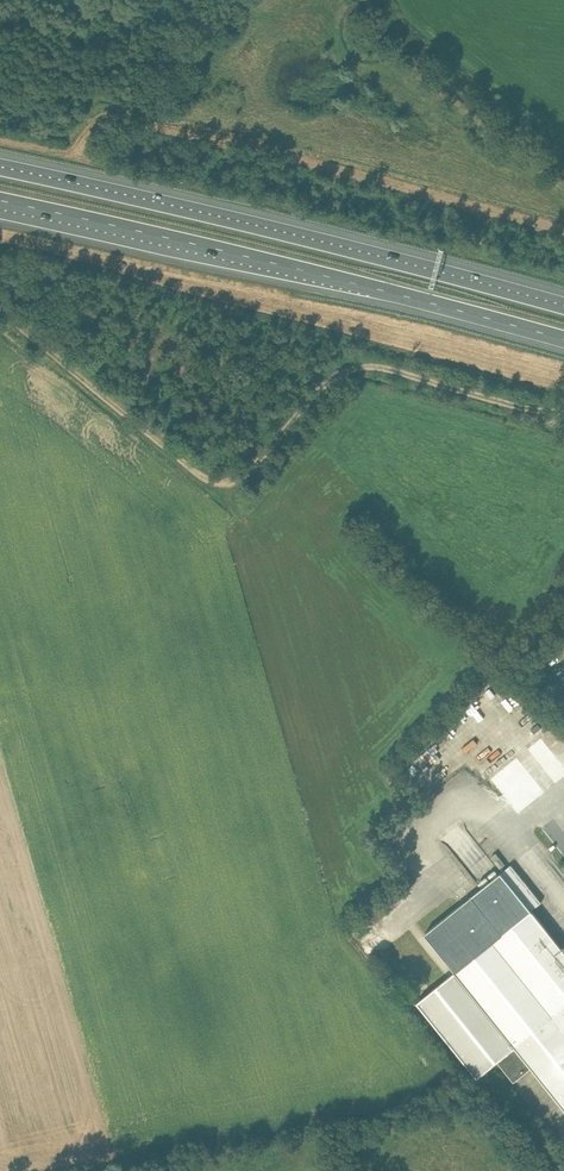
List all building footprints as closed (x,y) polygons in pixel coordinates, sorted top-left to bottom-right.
[(556,747),(563,758),(563,741),(556,747)] [(417,1002),(478,1077),(498,1061),(514,1082),(532,1068),(563,1108),(563,950),(532,910),(541,902),(511,865),(502,873),(426,933),(456,971),(417,1002)]
